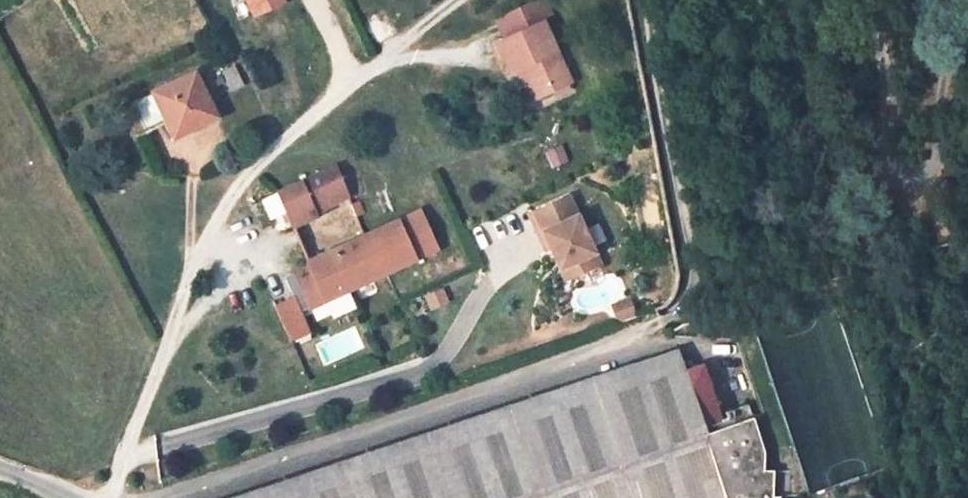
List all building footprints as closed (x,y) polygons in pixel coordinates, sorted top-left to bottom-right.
[(256,14),(287,0),(250,0),(256,14)] [(535,98),(571,82),(543,21),(496,43),(510,73),(521,68),(535,98)] [(235,66),(222,72),(231,90),(243,85),(235,66)] [(145,129),(164,119),(169,117),(178,134),(216,115),(195,71),(131,102),(145,129)] [(178,134),(169,117),(164,119),(172,136),(178,134)] [(561,147),(547,153),(553,167),(567,161),(561,147)] [(292,226),(317,215),(315,212),(312,206),(346,191),(335,165),(277,191),(292,226)] [(312,206),(315,212),(349,197),(346,191),(312,206)] [(568,196),(530,214),(546,249),(551,247),(565,279),(599,263),(568,196)] [(359,200),(349,204),(354,217),(364,213),(359,200)] [(415,256),(422,254),(431,249),(415,214),(399,221),(415,256)] [(415,256),(399,221),(398,218),(385,224),(306,259),(323,298),(415,256)] [(306,259),(297,263),(300,268),(291,272),(306,306),(323,298),(306,259)] [(294,297),(275,305),(290,338),(309,330),(294,297)] [(778,496),(772,496),(772,470),(762,470),(763,450),(752,417),(704,433),(677,352),(659,358),(419,439),(240,497),(778,497),(778,496)]
